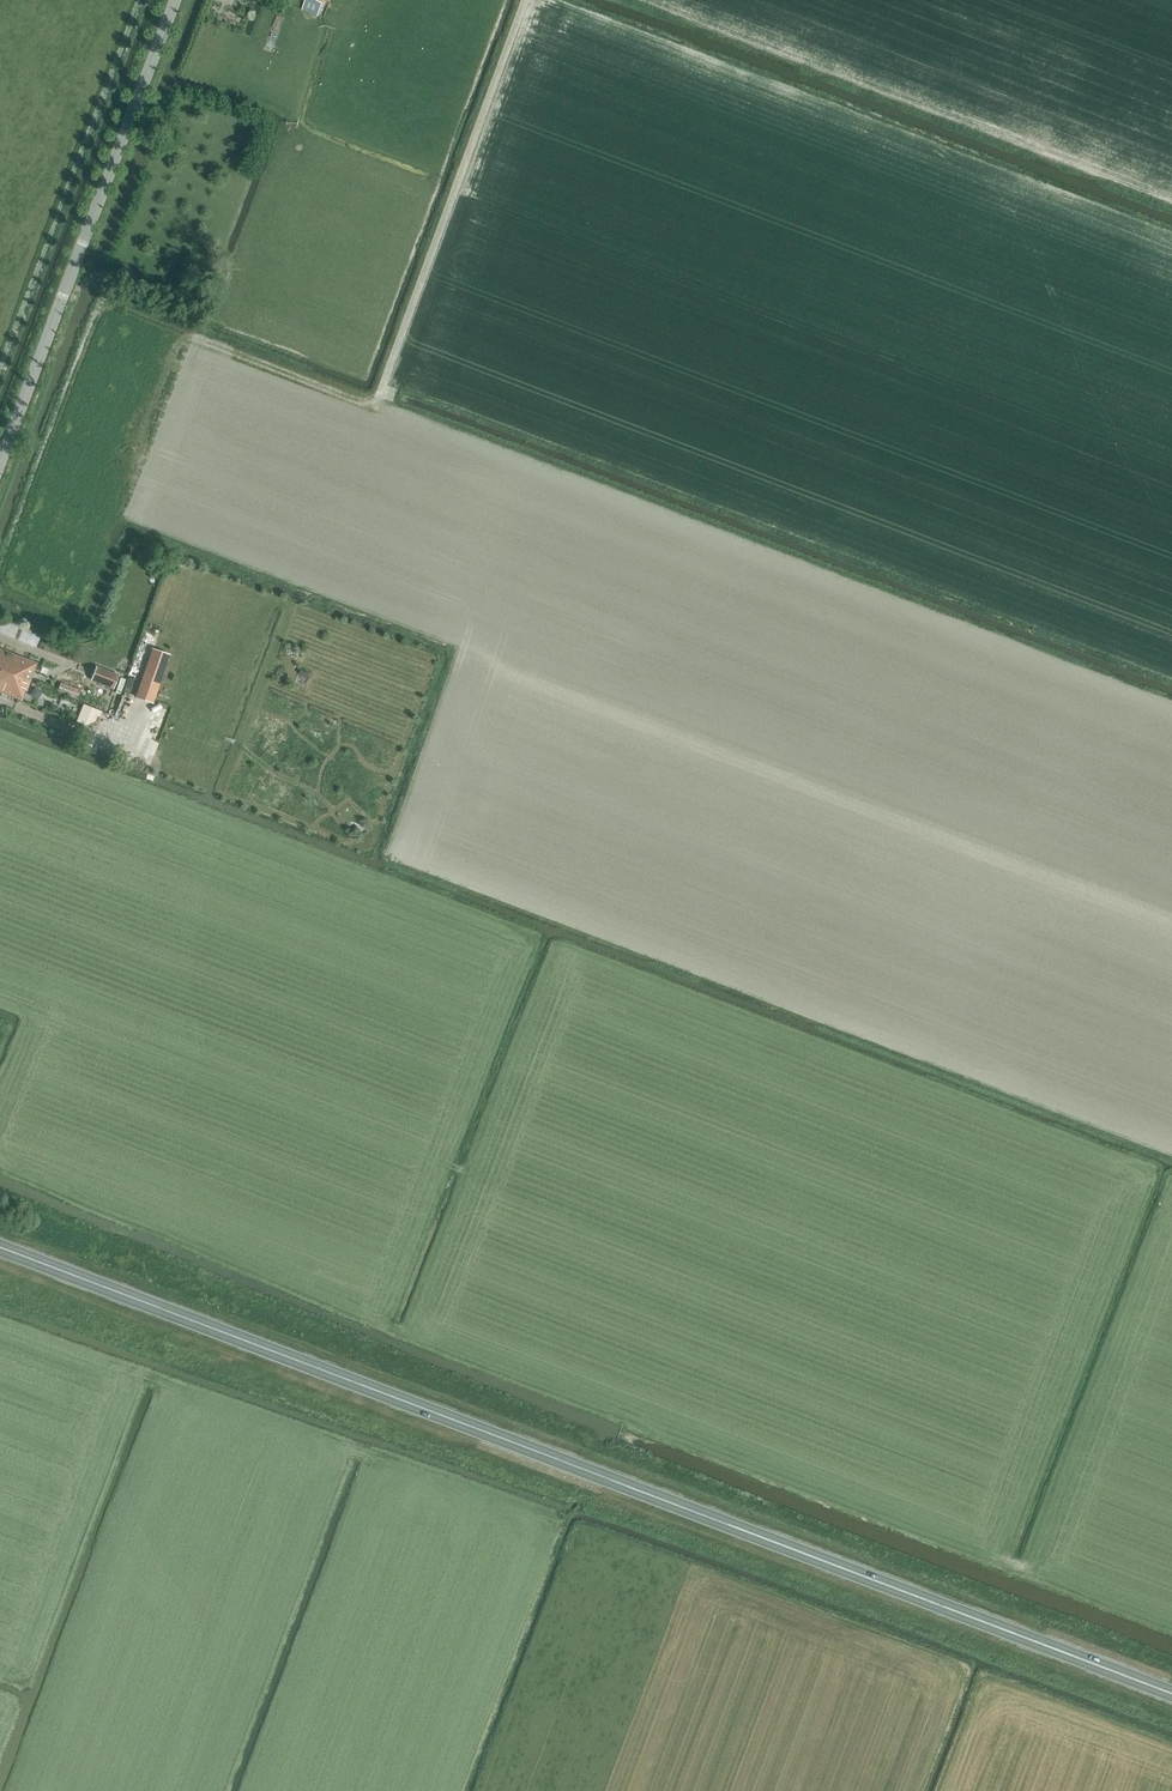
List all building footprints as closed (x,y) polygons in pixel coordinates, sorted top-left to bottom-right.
[(302,10),(317,15),(323,0),(306,0),(302,10)] [(30,683),(38,663),(0,649),(0,671),(30,683)] [(169,654),(153,649),(137,697),(152,703),(169,654)] [(169,668),(180,670),(182,659),(171,658),(169,668)] [(119,675),(96,666),(91,680),(113,689),(119,675)] [(0,671),(0,692),(21,700),(25,690),(27,691),(30,683),(0,671)] [(77,700),(81,690),(70,686),(73,679),(63,675),(57,693),(77,700)] [(114,692),(119,694),(125,679),(119,677),(114,692)] [(131,691),(137,693),(140,682),(134,680),(131,691)] [(73,712),(77,701),(69,698),(65,710),(73,712)] [(51,726),(59,726),(59,717),(51,717),(51,726)]
